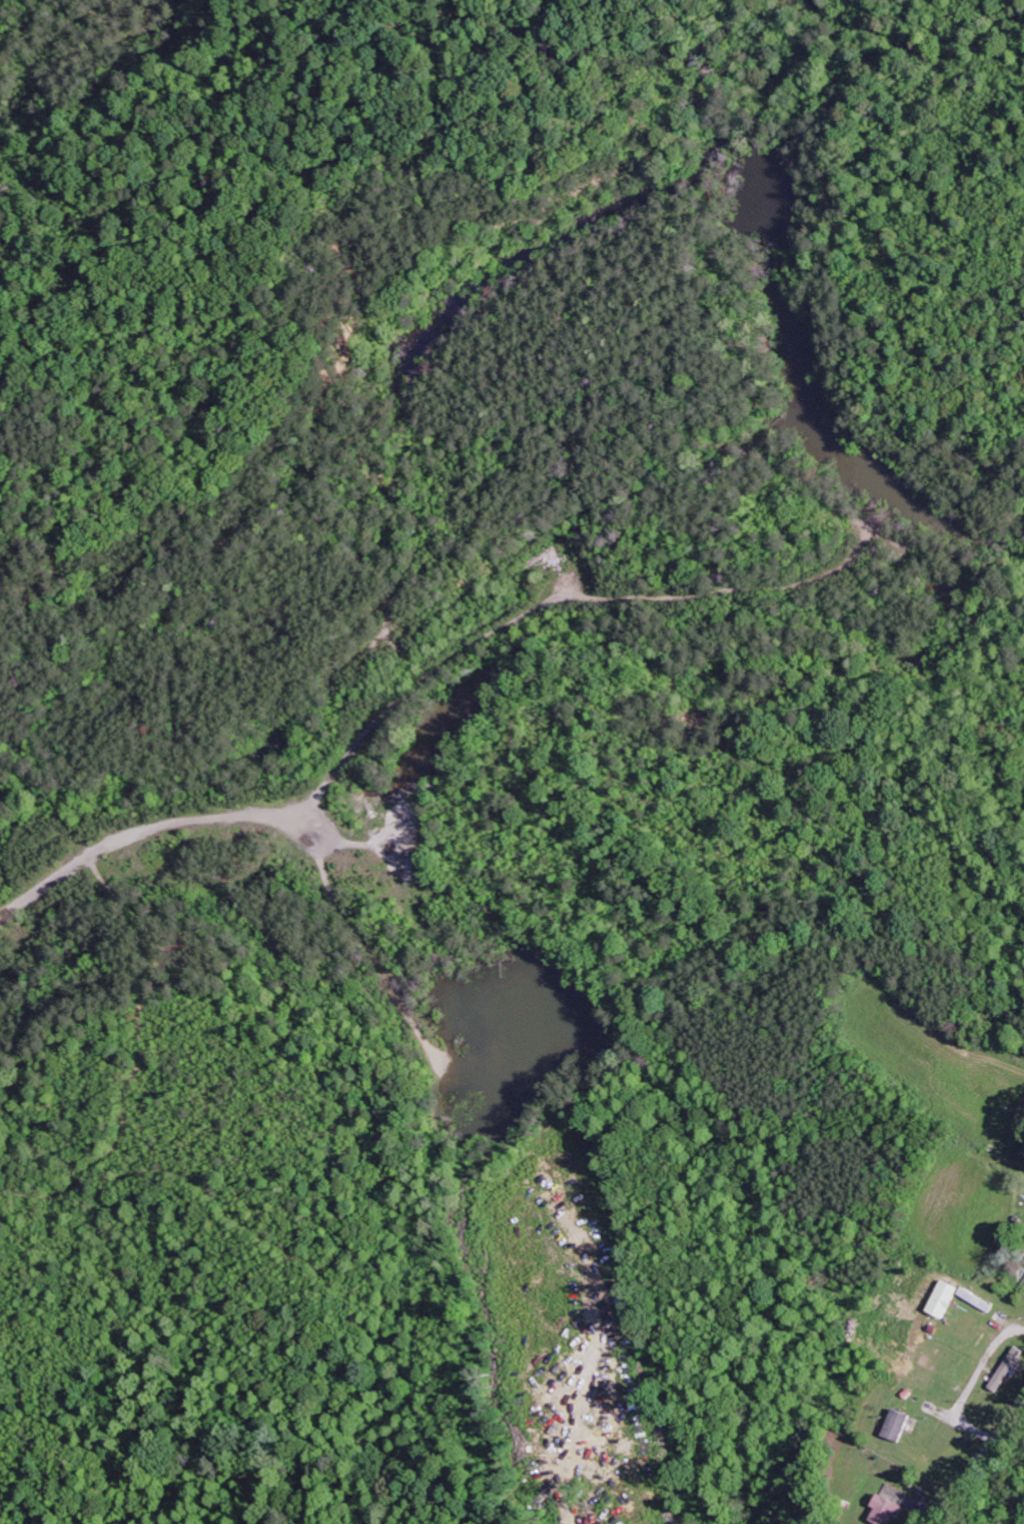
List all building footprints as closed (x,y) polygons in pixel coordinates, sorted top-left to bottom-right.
[(1004,1394),(1023,1353),(1023,1348),(1016,1344),(994,1389),(1004,1394)] [(903,1443),(915,1417),(898,1409),(885,1435),(903,1443)] [(881,1508),(875,1521),(882,1523),(895,1523),(904,1505),(899,1502),(904,1491),(889,1483),(877,1507),(881,1508)]
